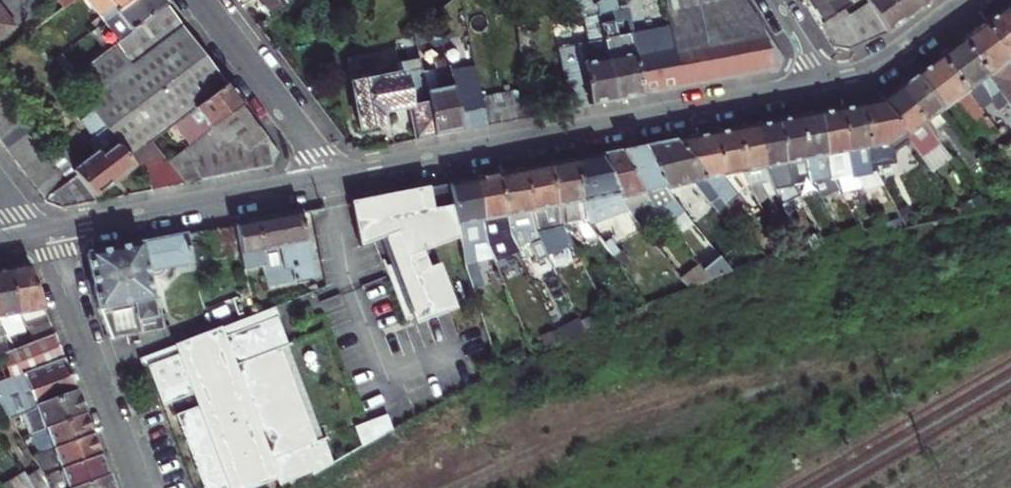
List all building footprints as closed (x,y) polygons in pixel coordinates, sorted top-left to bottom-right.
[(117,14),(134,0),(106,0),(117,14)] [(117,14),(133,35),(168,7),(163,0),(134,0),(117,14)] [(267,17),(290,0),(255,0),(254,0),(267,17)] [(564,1),(569,8),(573,6),(584,20),(589,45),(559,51),(571,112),(616,103),(597,5),(594,0),(565,0),(564,1)] [(682,90),(671,28),(634,35),(630,10),(620,11),(616,0),(605,0),(597,5),(616,103),(682,90)] [(670,25),(671,28),(682,90),(779,71),(784,60),(764,29),(704,41),(698,9),(739,0),(666,0),(670,25)] [(745,0),(739,0),(698,9),(704,41),(764,29),(745,0)] [(822,26),(844,11),(860,0),(822,0),(810,8),(822,26)] [(851,23),(862,15),(872,9),(888,34),(904,22),(890,0),(860,0),(844,11),(851,23)] [(914,0),(890,0),(904,22),(921,10),(914,0)] [(934,0),(914,0),(921,10),(934,0)] [(136,168),(159,152),(153,143),(176,125),(228,86),(168,7),(133,35),(93,66),(71,83),(85,102),(136,168)] [(872,9),(862,15),(878,39),(887,35),(888,34),(872,9)] [(1010,62),(1010,19),(1004,9),(983,25),(1010,62)] [(822,26),(829,37),(851,23),(844,11),(822,26)] [(13,31),(0,14),(0,41),(13,31)] [(878,39),(862,15),(851,23),(863,45),(878,39)] [(863,45),(851,23),(829,37),(836,48),(851,50),(863,45)] [(1010,107),(1010,86),(1006,79),(1010,75),(1010,62),(983,25),(962,41),(1010,107)] [(1010,110),(1010,107),(962,41),(940,58),(976,104),(989,94),(1004,115),(1010,110)] [(992,125),(976,104),(940,58),(916,76),(942,110),(956,100),(984,137),(989,133),(986,130),(992,125)] [(458,102),(452,73),(449,62),(434,64),(435,71),(438,94),(426,96),(435,138),(474,130),(469,101),(458,102)] [(435,138),(426,96),(422,73),(420,63),(407,65),(409,76),(375,83),(373,76),(350,81),(360,131),(383,126),(381,115),(409,110),(415,142),(435,138)] [(475,69),(452,73),(458,102),(469,101),(474,130),(487,128),(481,101),(475,69)] [(435,71),(422,73),(426,96),(438,94),(435,71)] [(898,89),(932,134),(940,129),(968,166),(978,159),(942,110),(916,76),(898,89)] [(176,125),(192,146),(195,144),(204,136),(244,106),(228,86),(176,125)] [(883,101),(908,137),(914,145),(925,138),(932,149),(943,163),(950,158),(932,134),(898,89),(883,101)] [(10,101),(2,90),(0,92),(0,109),(10,101)] [(525,92),(512,95),(516,122),(531,119),(525,92)] [(512,95),(497,98),(502,125),(516,122),(512,95)] [(502,125),(497,98),(481,101),(487,128),(502,125)] [(893,148),(908,137),(883,101),(861,105),(872,166),(877,165),(873,143),(886,140),(893,148)] [(78,177),(95,199),(136,168),(85,102),(74,111),(94,138),(89,141),(97,153),(74,171),(78,177)] [(872,166),(861,105),(840,110),(848,153),(853,176),(855,176),(864,192),(871,188),(864,174),(873,173),(872,166)] [(204,136),(195,144),(202,182),(213,180),(228,177),(243,174),(261,170),(279,167),(282,156),(269,139),(257,149),(254,151),(250,151),(246,151),(242,150),(238,147),(261,129),(251,116),(244,106),(204,136)] [(835,155),(848,153),(840,110),(819,114),(827,157),(831,180),(836,180),(839,179),(835,155)] [(26,122),(19,112),(0,126),(0,141),(1,142),(26,122)] [(819,114),(797,118),(810,184),(815,184),(818,182),(814,160),(827,157),(819,114)] [(778,122),(786,165),(791,187),(795,187),(810,184),(797,118),(778,122)] [(1,142),(8,152),(34,132),(26,122),(1,142)] [(773,168),(786,165),(778,122),(767,124),(756,126),(766,175),(769,183),(773,191),(780,189),(773,168)] [(766,175),(756,126),(746,128),(736,130),(744,173),(748,184),(750,190),(752,196),(758,195),(756,185),(769,183),(766,175)] [(238,147),(242,150),(246,151),(250,151),(254,151),(257,149),(269,139),(261,129),(238,147)] [(716,134),(724,178),(736,193),(748,184),(744,173),(736,130),(728,132),(716,134)] [(15,161),(41,142),(34,132),(8,152),(15,161)] [(700,137),(678,142),(740,223),(752,239),(757,235),(732,201),(738,197),(736,193),(724,178),(716,134),(700,137)] [(914,145),(922,156),(932,149),(925,138),(914,145)] [(49,152),(41,142),(15,161),(23,171),(49,152)] [(731,230),(740,223),(678,142),(663,145),(643,149),(667,187),(692,182),(704,198),(707,199),(731,230)] [(184,185),(202,182),(195,144),(192,146),(168,164),(184,185)] [(667,187),(643,149),(623,153),(652,202),(673,197),(667,187)] [(30,181),(55,161),(49,152),(23,171),(30,181)] [(154,191),(184,185),(168,164),(159,152),(136,168),(154,191)] [(652,202),(623,153),(601,157),(623,199),(635,196),(644,209),(651,216),(661,213),(658,208),(652,202)] [(601,157),(576,162),(587,220),(611,215),(630,207),(623,199),(601,157)] [(30,181),(38,191),(63,171),(55,161),(30,181)] [(587,220),(576,162),(550,167),(562,229),(568,240),(579,234),(585,241),(589,239),(606,263),(613,257),(600,239),(587,220)] [(562,229),(550,167),(525,172),(537,234),(562,229)] [(63,171),(38,191),(46,201),(71,182),(63,171)] [(499,177),(509,231),(524,229),(525,237),(539,262),(549,257),(537,234),(525,172),(499,177)] [(78,177),(71,182),(46,201),(47,203),(62,209),(97,202),(95,199),(78,177)] [(509,231),(499,177),(473,182),(485,244),(510,238),(509,231)] [(485,244),(473,182),(449,187),(452,207),(458,240),(461,255),(472,289),(483,286),(473,247),(485,244)] [(449,187),(429,191),(433,211),(452,207),(449,187)] [(752,196),(750,190),(743,193),(750,204),(755,201),(752,196)] [(433,211),(429,191),(375,201),(376,203),(362,205),(363,207),(367,227),(377,225),(382,238),(393,266),(387,268),(406,323),(429,315),(431,321),(456,312),(438,266),(428,270),(422,254),(458,240),(452,207),(433,211)] [(367,227),(363,207),(352,209),(361,247),(382,238),(377,225),(367,227)] [(242,256),(250,293),(315,279),(312,260),(303,214),(227,229),(232,257),(242,256)] [(219,260),(232,257),(227,229),(213,232),(219,260)] [(605,235),(600,239),(613,257),(618,253),(605,235)] [(190,265),(186,237),(88,256),(98,307),(111,341),(165,330),(163,314),(157,315),(150,281),(166,278),(170,272),(170,268),(190,265)] [(718,255),(701,267),(711,280),(732,272),(718,255)] [(691,275),(683,280),(689,288),(692,288),(711,280),(701,267),(697,261),(687,269),(691,275)] [(11,270),(18,316),(36,313),(39,322),(50,318),(30,266),(11,270)] [(2,329),(17,326),(17,316),(18,316),(11,270),(0,272),(0,326),(2,329)] [(274,308),(266,311),(269,320),(278,317),(274,308)] [(146,363),(160,397),(192,385),(197,397),(174,406),(206,487),(261,487),(281,480),(283,485),(314,473),(315,476),(336,464),(326,440),(319,443),(282,350),(289,347),(278,317),(269,320),(266,311),(254,315),(247,319),(209,333),(176,345),(178,350),(146,363)] [(595,329),(603,326),(600,320),(593,323),(595,329)] [(31,335),(36,342),(56,334),(52,325),(36,330),(37,333),(31,335)] [(16,349),(12,342),(2,329),(0,326),(0,343),(2,346),(0,347),(0,355),(16,349)] [(573,338),(583,334),(580,327),(570,332),(573,338)] [(11,421),(79,395),(56,334),(36,342),(16,349),(0,355),(0,403),(11,421)] [(12,342),(16,349),(36,342),(31,335),(12,342)] [(28,422),(34,436),(86,415),(79,395),(11,421),(15,427),(28,422)] [(30,437),(41,455),(93,435),(86,415),(34,436),(30,437)] [(387,416),(356,433),(364,447),(395,429),(387,416)] [(56,457),(61,470),(101,455),(93,435),(41,455),(34,458),(40,469),(44,466),(42,463),(56,457)] [(68,487),(77,487),(109,476),(101,455),(61,470),(45,477),(51,487),(64,481),(68,487)] [(11,482),(15,487),(33,487),(24,474),(11,482)] [(109,476),(77,487),(113,487),(109,476)]
